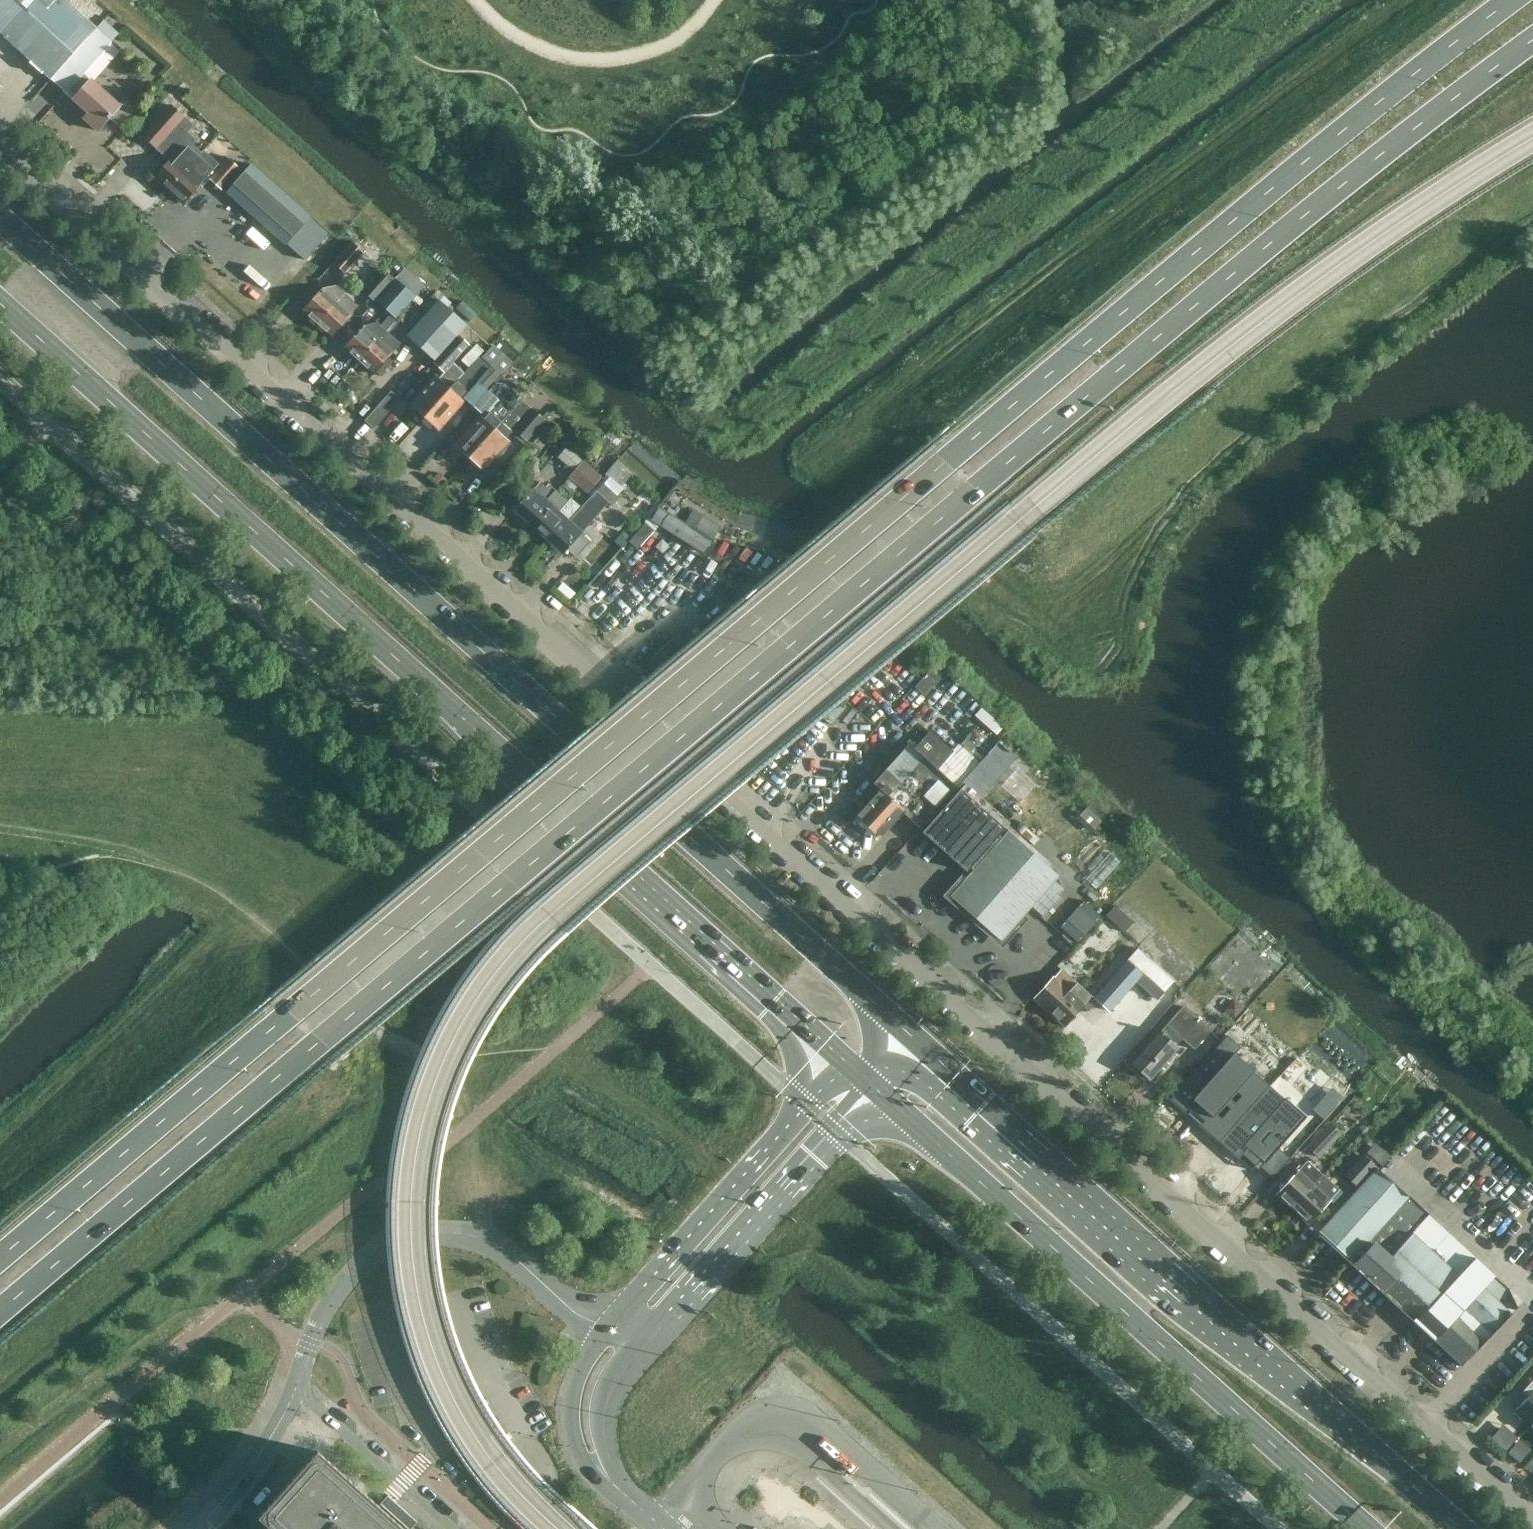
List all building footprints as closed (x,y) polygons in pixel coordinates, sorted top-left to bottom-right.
[(75,0),(0,0),(0,33),(1,34),(50,79),(96,28),(90,23),(92,21),(89,18),(87,20),(82,16),(86,10),(75,0)] [(111,42),(96,28),(50,79),(66,93),(69,90),(77,97),(74,100),(89,114),(84,119),(98,131),(110,118),(120,127),(136,108),(125,98),(119,105),(92,80),(91,81),(83,74),(111,42)] [(155,178),(157,180),(194,138),(187,132),(193,125),(172,105),(143,137),(170,161),(155,178)] [(226,156),(220,163),(204,149),(202,151),(193,143),(196,140),(194,138),(157,180),(184,205),(201,186),(202,187),(209,179),(223,192),(242,171),(226,156)] [(311,214),(253,162),(227,193),(284,244),(311,214)] [(345,274),(364,253),(352,242),(333,263),(345,274)] [(414,296),(383,268),(363,290),(375,301),(376,299),(395,316),(414,296)] [(303,311),(317,324),(345,293),(337,286),(322,289),(303,311)] [(345,293),(317,324),(332,337),(351,315),(353,300),(345,293)] [(407,336),(425,352),(447,327),(430,311),(407,336)] [(344,348),(358,361),(385,330),(377,323),(363,326),(344,348)] [(414,411),(423,419),(464,373),(453,364),(469,346),(447,327),(425,352),(435,361),(434,363),(445,372),(438,380),(435,377),(411,405),(415,409),(414,411)] [(385,330),(358,361),(373,374),(376,371),(380,375),(392,361),(388,357),(400,343),(385,330)] [(464,373),(423,419),(433,428),(435,426),(439,429),(463,402),(460,400),(461,399),(473,409),(494,385),(491,383),(499,374),(479,356),(464,373)] [(459,451),(468,459),(516,406),(494,385),(473,409),(484,419),(484,420),(481,418),(457,446),(461,449),(459,451)] [(371,410),(379,419),(402,398),(394,389),(371,410)] [(516,406),(468,459),(478,468),(479,466),(484,470),(508,442),(505,440),(514,430),(527,441),(545,421),(537,414),(538,413),(522,399),(516,406)] [(569,473),(581,459),(568,447),(556,461),(569,473)] [(587,493),(600,478),(583,462),(569,478),(587,493)] [(515,510),(531,525),(560,494),(549,484),(546,488),(540,483),(515,510)] [(613,506),(620,498),(603,484),(597,491),(613,506)] [(560,494),(531,525),(547,539),(566,518),(559,512),(565,505),(560,499),(563,496),(560,494)] [(566,518),(547,539),(563,553),(599,513),(587,503),(570,522),(566,518)] [(686,524),(659,508),(651,521),(661,526),(659,530),(703,557),(720,529),(694,511),(686,524)] [(1006,826),(978,801),(1017,757),(999,741),(959,784),(958,786),(925,822),(973,864),(1006,826)] [(909,742),(908,744),(872,784),(866,791),(873,797),(856,817),(880,837),(902,812),(920,828),(925,821),(958,785),(909,742)] [(1057,876),(1007,832),(951,895),(1000,939),(1057,876)] [(1077,940),(1102,914),(1085,898),(1061,925),(1077,940)] [(1109,1011),(1137,980),(1157,999),(1174,981),(1138,948),(1094,997),(1109,1011)] [(1090,996),(1076,984),(1062,971),(1055,978),(1054,977),(1051,980),(1034,999),(1049,1013),(1065,1027),(1083,1007),(1088,1011),(1095,1004),(1089,998),(1090,996)] [(1195,1049),(1210,1031),(1182,1007),(1132,1064),(1150,1079),(1178,1048),(1176,1046),(1182,1039),(1195,1049)] [(1211,1089),(1189,1112),(1211,1134),(1234,1112),(1211,1089)] [(1332,1119),(1308,1143),(1320,1154),(1343,1130),(1332,1119)] [(1245,1168),(1268,1146),(1245,1123),(1223,1146),(1245,1168)] [(1385,1161),(1391,1152),(1376,1141),(1370,1151),(1385,1161)] [(1358,1187),(1376,1166),(1362,1153),(1344,1174),(1358,1187)] [(1277,1193),(1293,1208),(1323,1175),(1307,1160),(1277,1193)] [(1484,1287),(1494,1276),(1377,1168),(1319,1232),(1351,1260),(1349,1262),(1393,1304),(1461,1366),(1493,1333),(1490,1330),(1465,1308),(1484,1287)] [(1323,1175),(1293,1208),(1309,1222),(1339,1189),(1323,1175)] [(1508,1310),(1484,1287),(1465,1308),(1490,1330),(1508,1310)] [(1531,1426),(1532,1423),(1532,1363),(1514,1385),(1527,1397),(1514,1411),(1531,1426)] [(258,1517),(272,1528),(404,1528),(317,1451),(258,1517)]
